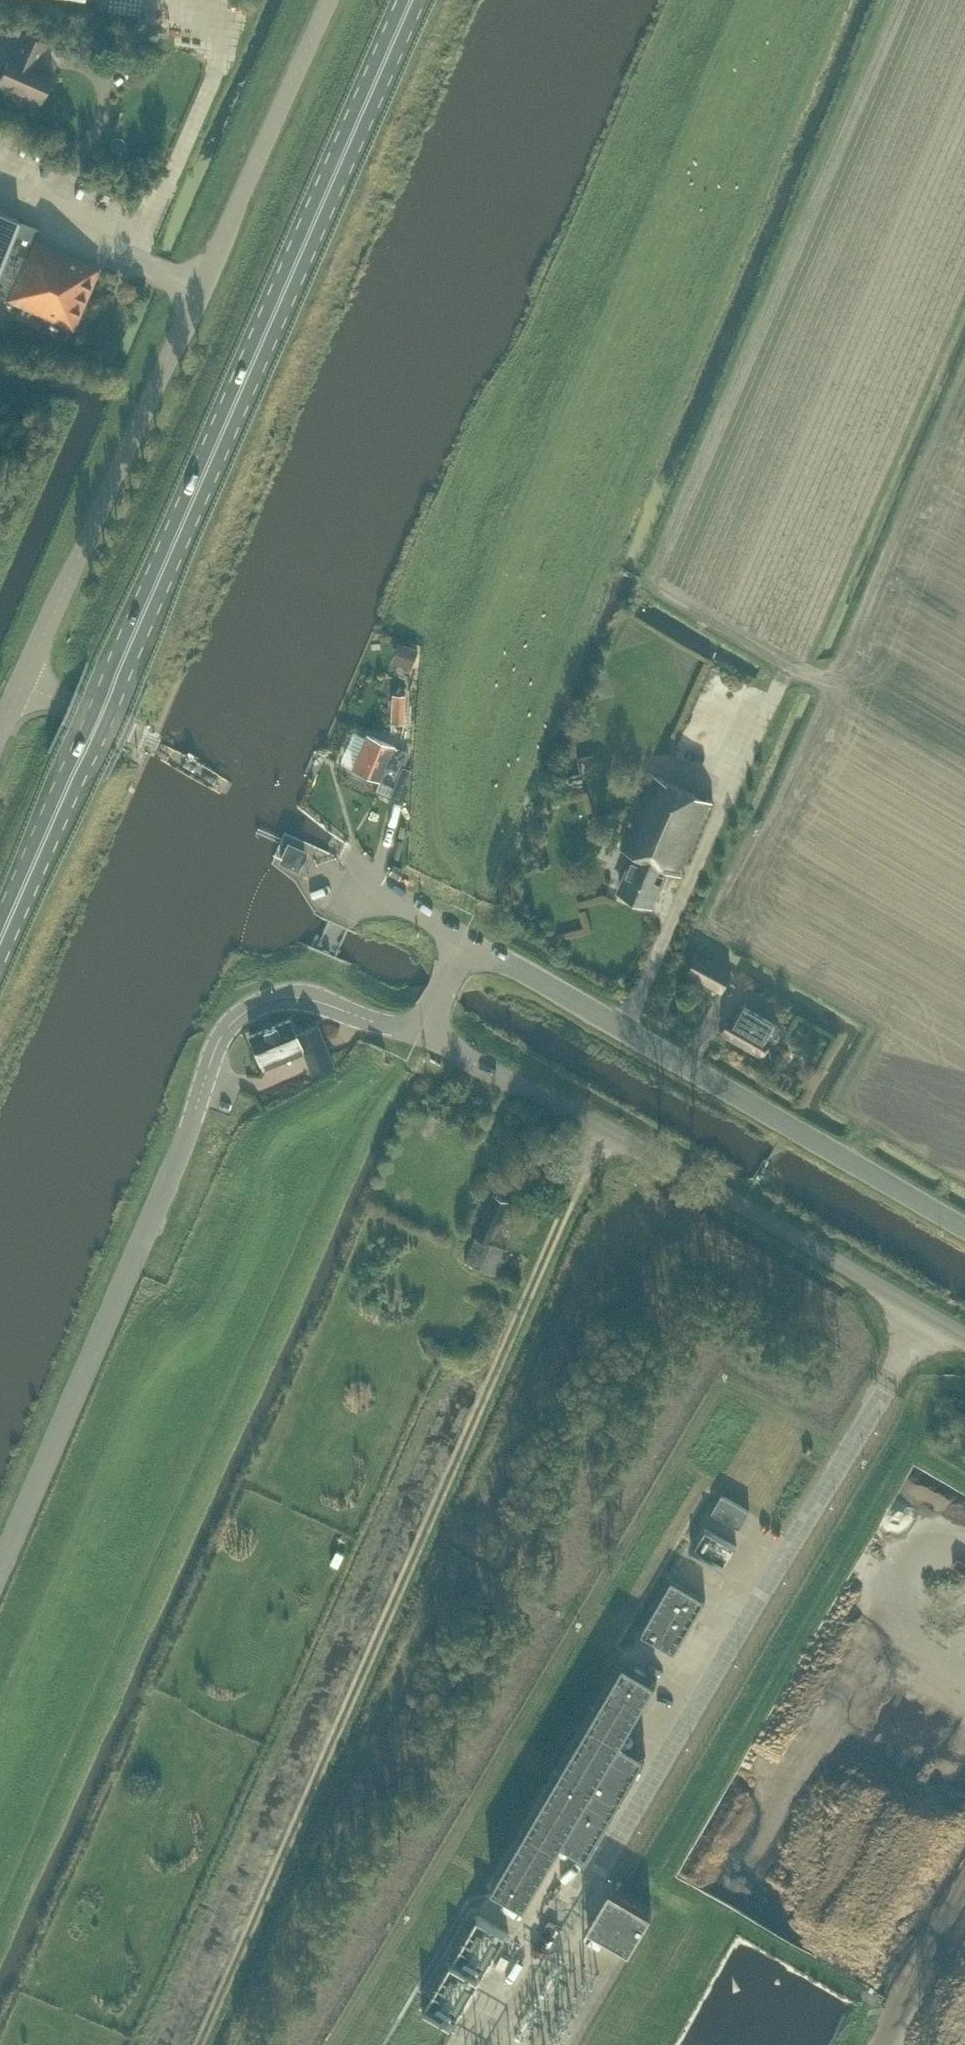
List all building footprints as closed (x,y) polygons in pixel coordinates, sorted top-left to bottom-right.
[(0,78),(0,83),(39,102),(39,101),(35,99),(49,69),(52,71),(53,70),(37,63),(47,42),(14,26),(4,48),(12,52),(0,78)] [(100,267),(37,240),(42,229),(0,210),(0,324),(4,326),(14,302),(46,315),(41,327),(58,334),(63,323),(74,328),(100,267)] [(403,643),(396,660),(411,666),(418,649),(403,643)] [(392,694),(391,722),(405,722),(406,694),(392,694)] [(410,769),(403,767),(409,753),(367,735),(365,740),(353,734),(343,757),(355,762),(353,768),(393,786),(390,796),(402,801),(409,785),(410,769)] [(667,867),(671,869),(682,874),(713,801),(654,774),(620,848),(638,855),(621,891),(650,905),(667,867)] [(278,861),(298,871),(308,850),(288,840),(278,861)] [(399,876),(403,869),(396,865),(392,872),(399,876)] [(721,987),(730,972),(701,956),(692,971),(721,987)] [(763,1053),(780,1025),(742,1002),(725,1032),(763,1053)] [(290,1020),(251,1034),(262,1061),(278,1055),(280,1060),(291,1055),(290,1050),(300,1046),(306,1060),(311,1072),(332,1064),(327,1052),(314,1019),(293,1027),(290,1020)] [(494,1193),(468,1260),(499,1273),(509,1248),(495,1242),(512,1200),(494,1193)] [(740,1527),(750,1510),(723,1494),(713,1511),(740,1527)] [(728,1535),(722,1548),(739,1557),(746,1544),(728,1535)] [(675,1652),(706,1599),(672,1579),(641,1633),(675,1652)] [(493,1885),(525,1904),(562,1842),(586,1857),(645,1756),(621,1742),(657,1680),(625,1660),(493,1885)] [(629,1951),(652,1915),(610,1890),(589,1927),(629,1951)] [(483,1960),(498,1968),(521,1927),(505,1919),(483,1960)]
